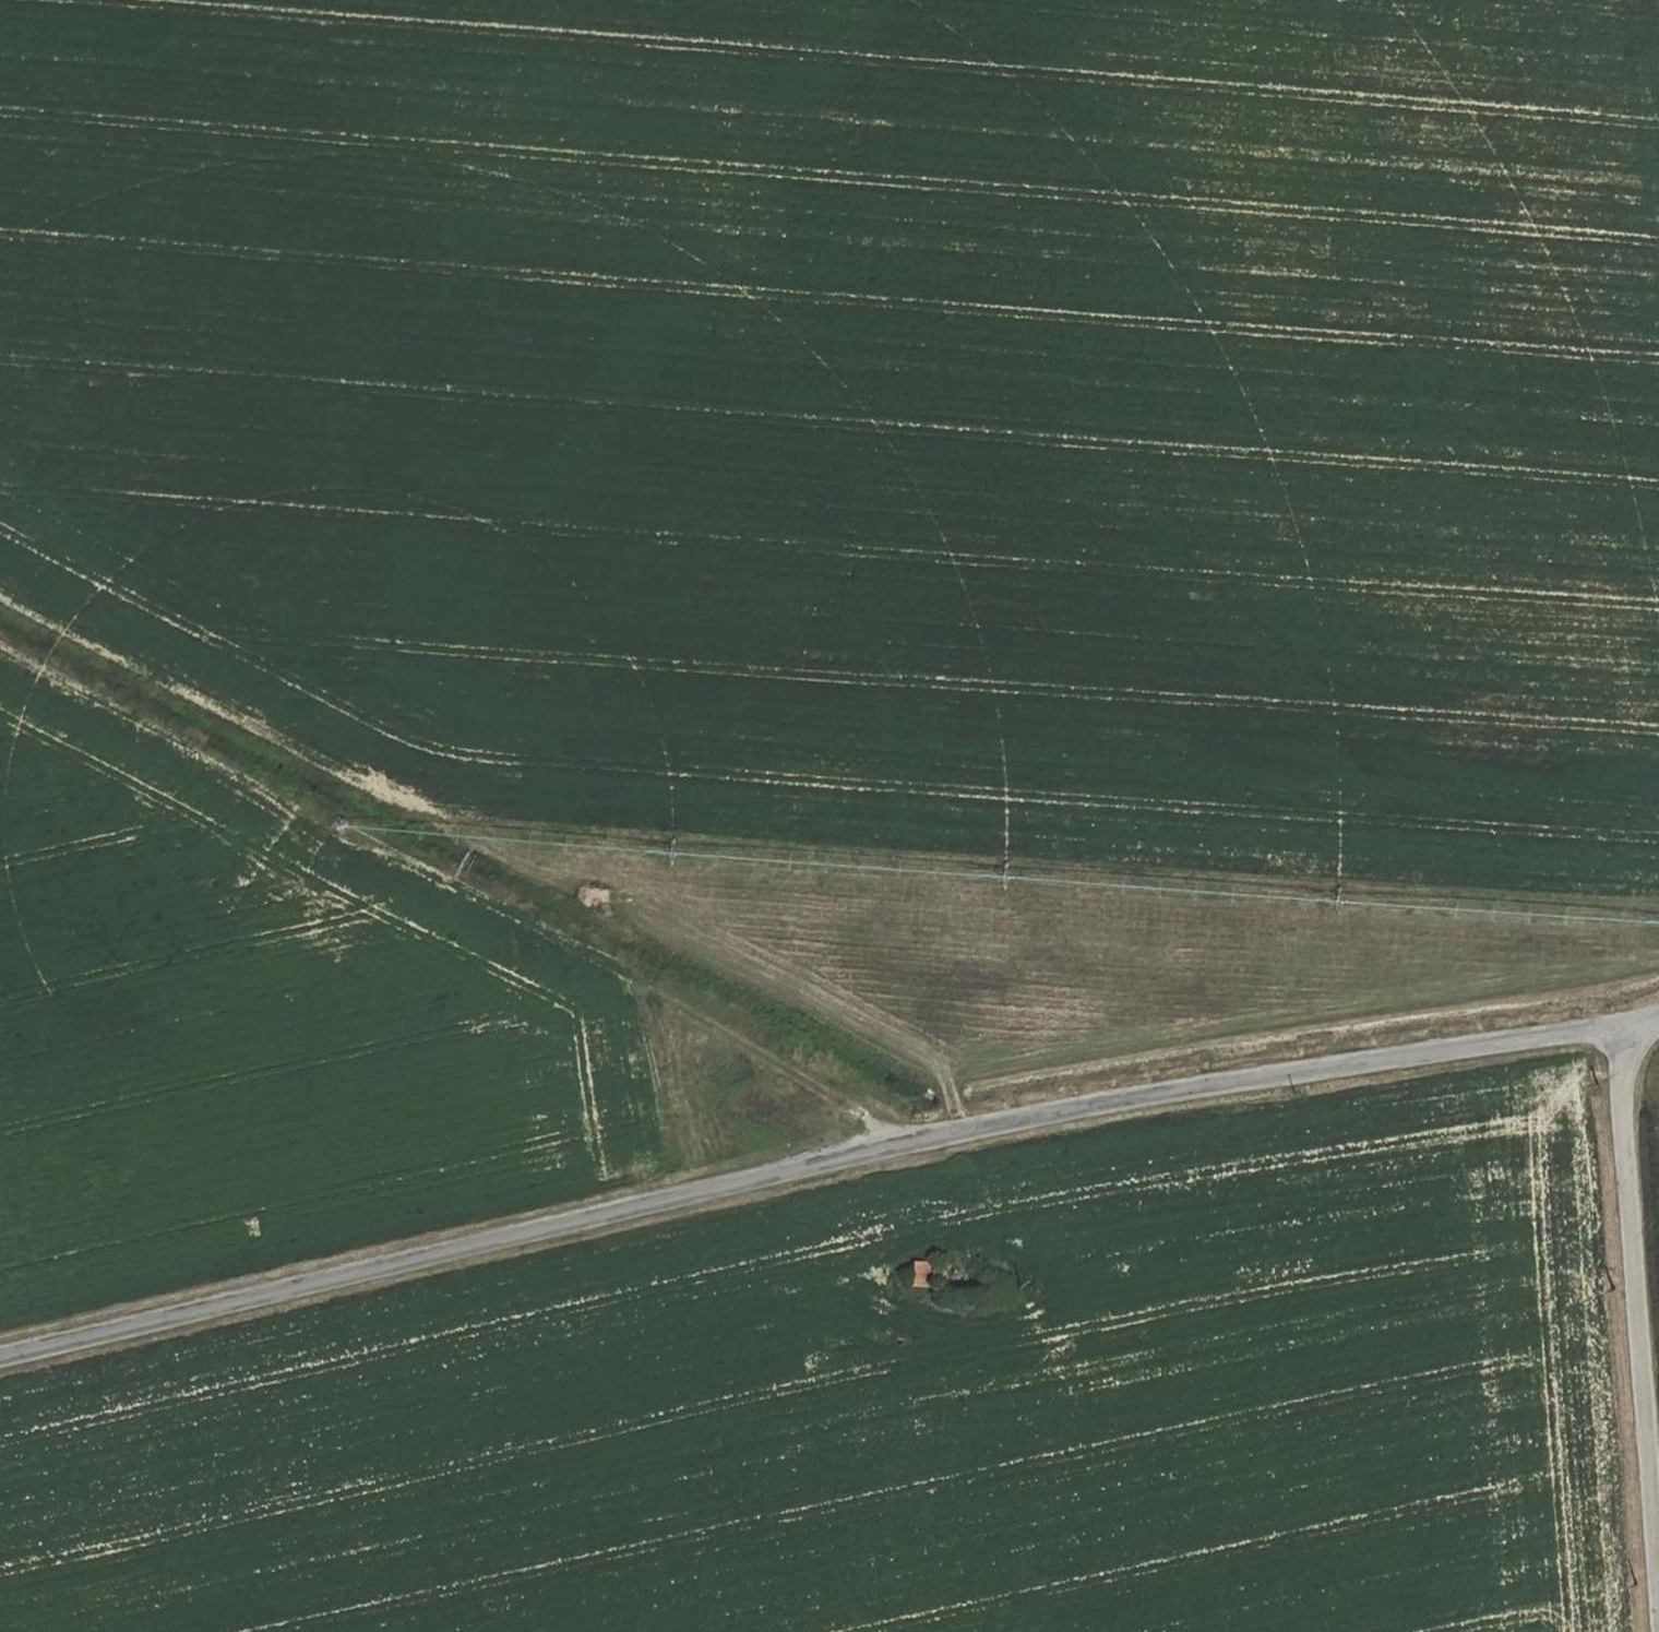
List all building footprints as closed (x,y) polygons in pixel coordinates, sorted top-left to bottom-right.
[(936,1287),(935,1266),(935,1255),(915,1255),(914,1287),(936,1287)]
